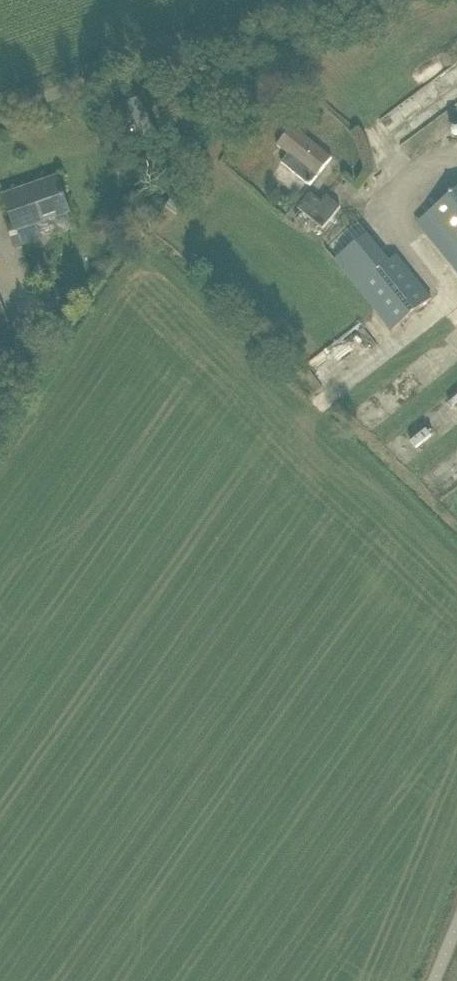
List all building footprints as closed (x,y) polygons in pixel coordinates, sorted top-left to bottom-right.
[(282,163),(297,176),(309,186),(332,158),(304,136),(305,135),(293,125),(277,146),(288,155),(282,163)] [(17,232),(68,213),(57,180),(33,189),(32,187),(4,197),(17,232)] [(426,215),(456,253),(456,190),(426,215)] [(341,207),(327,196),(322,202),(311,193),(299,208),(323,228),(341,207)] [(396,255),(357,287),(379,315),(392,331),(432,299),(419,284),(396,255)] [(65,320),(62,310),(49,314),(53,325),(65,320)]
